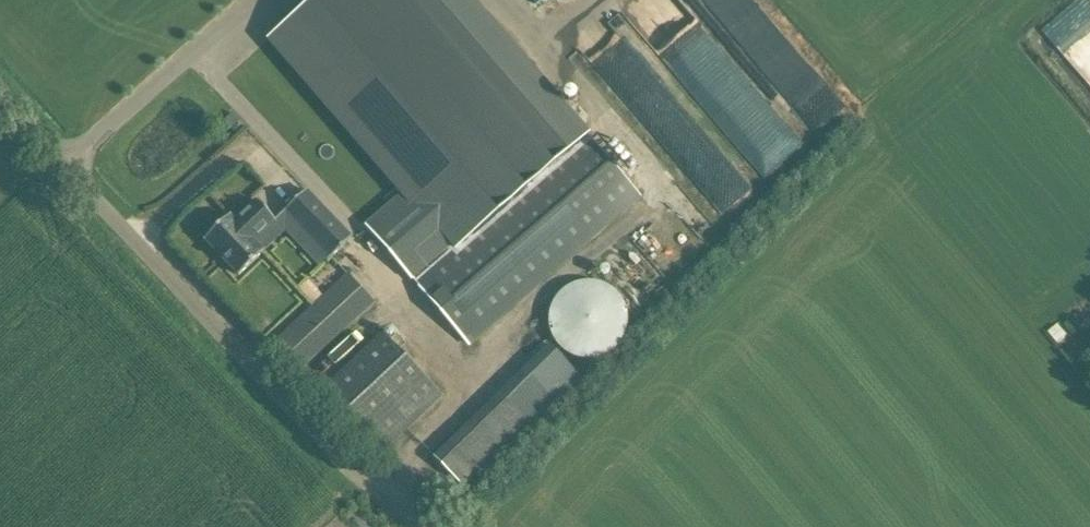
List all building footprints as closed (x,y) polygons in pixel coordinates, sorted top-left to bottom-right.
[(272,36),(407,189),(366,226),(412,278),(415,275),(582,128),(470,0),(313,0),(272,36)] [(799,145),(701,26),(715,15),(703,0),(639,0),(612,22),(670,93),(686,81),(763,175),(799,145)] [(1089,0),(1076,0),(1047,23),(1085,71),(1089,67),(1089,1),(1089,0)] [(415,275),(412,278),(470,344),(641,194),(639,192),(582,128),(415,275)] [(352,238),(307,190),(286,210),(331,257),(352,238)] [(253,242),(275,221),(256,201),(234,221),(229,216),(204,239),(238,276),(263,252),(253,242)] [(267,346),(294,375),(373,299),(346,271),(267,346)] [(554,339),(559,346),(567,353),(579,358),(590,359),(602,357),(614,350),(623,339),(627,328),(628,315),(624,302),(617,292),(609,285),(599,282),(588,280),(576,283),(564,289),(556,298),(551,306),(549,318),(550,329),(554,339)] [(319,394),(379,455),(444,391),(384,330),(319,394)] [(507,382),(538,413),(558,393),(526,362),(507,382)]
